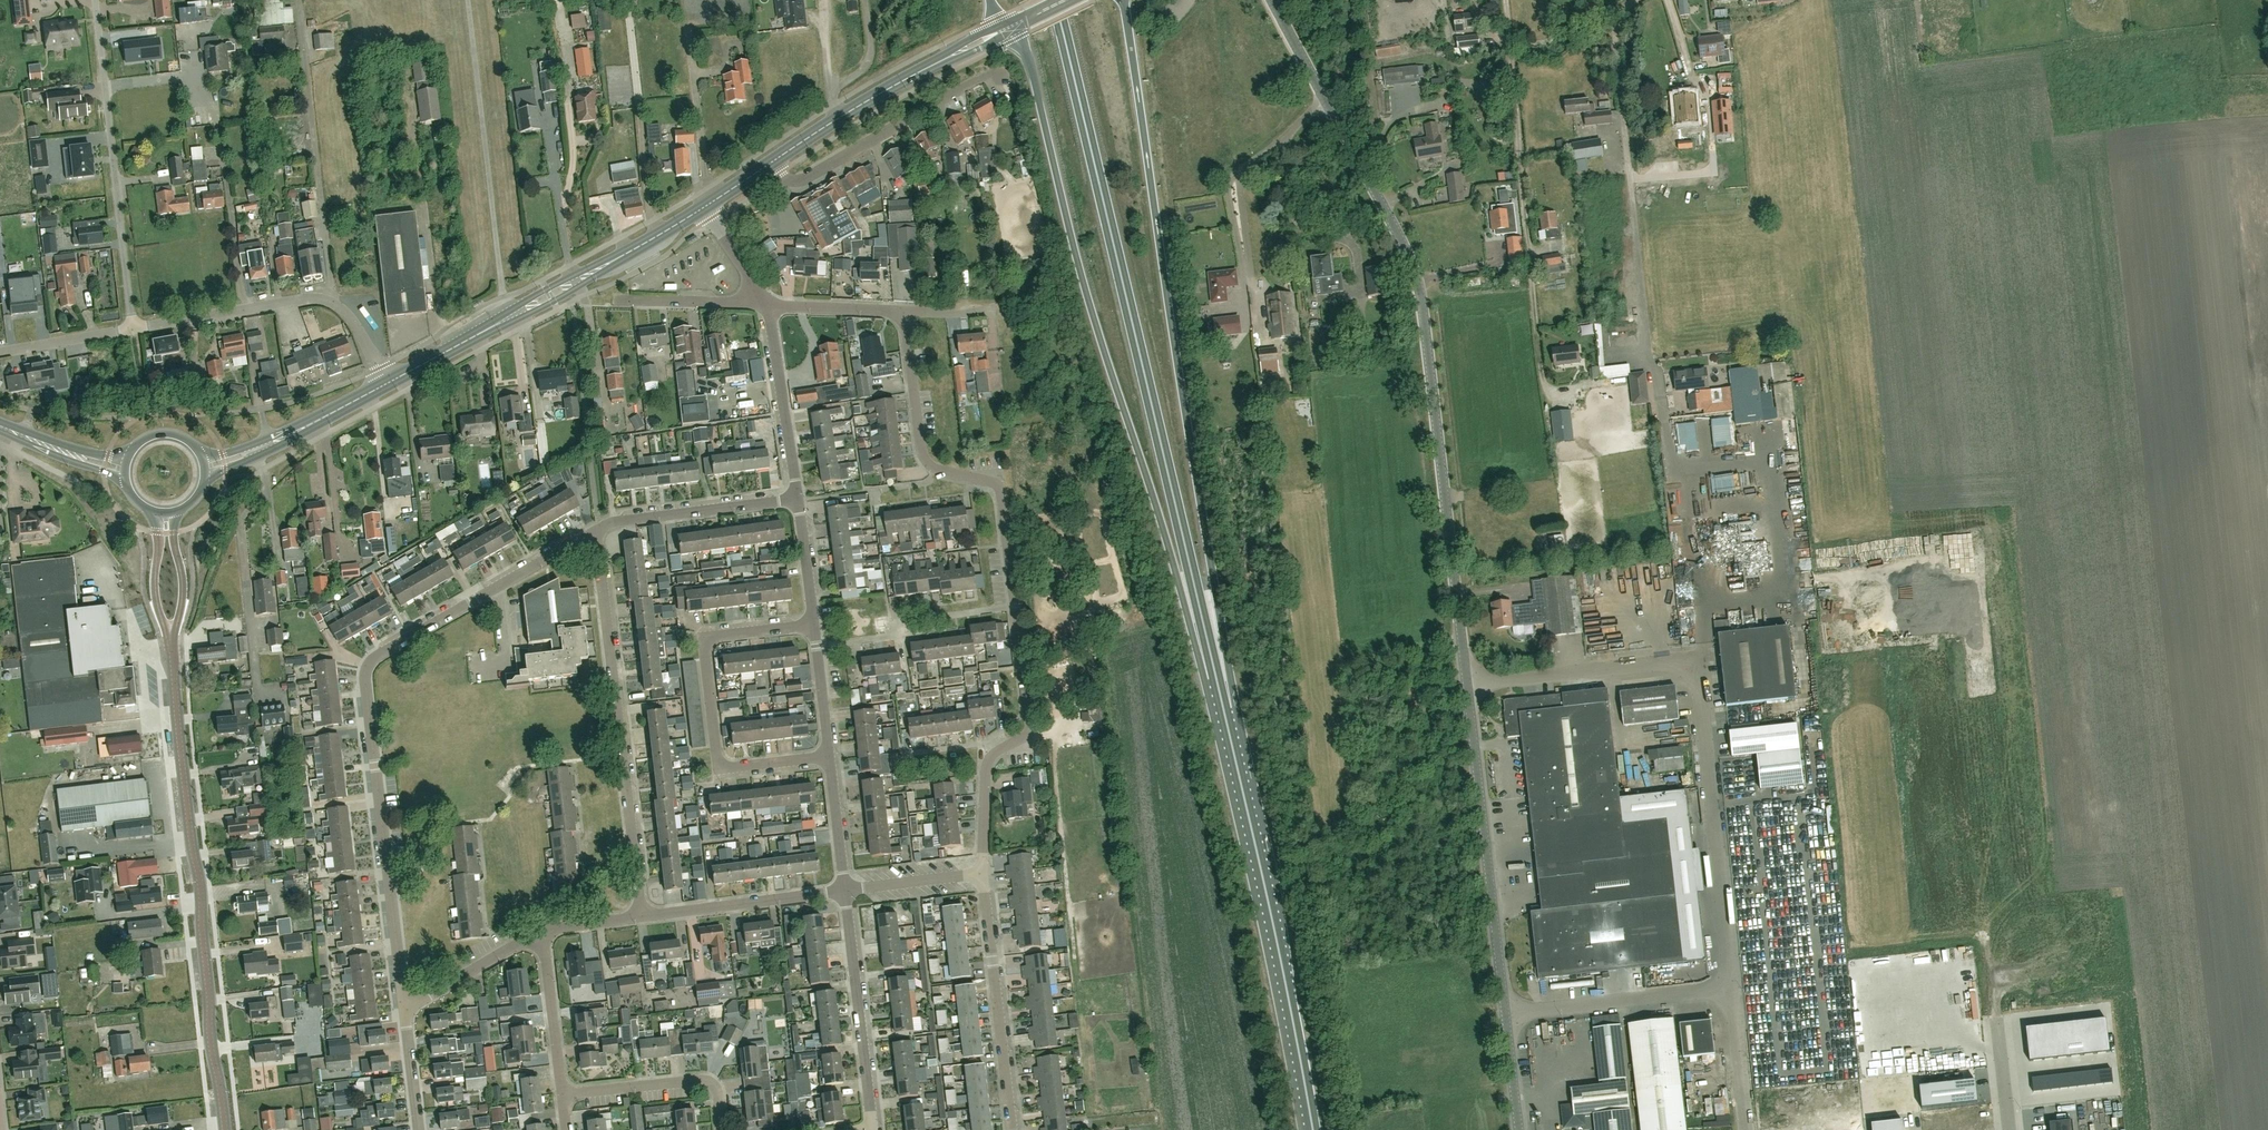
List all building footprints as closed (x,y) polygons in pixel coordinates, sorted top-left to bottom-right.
[(30,1),(30,0),(11,0),(14,27),(15,27),(33,25),(32,15),(31,15),(29,1),(30,1)] [(158,19),(170,18),(168,0),(156,0),(158,19)] [(283,26),(280,0),(254,0),(256,25),(258,25),(259,28),(283,26)] [(1691,13),(1690,0),(1681,0),(1683,14),(1691,13)] [(787,28),(807,26),(804,4),(784,6),(787,28)] [(283,8),(284,22),(294,21),(293,8),(283,8)] [(210,23),(209,18),(211,18),(211,11),(206,11),(206,9),(180,12),(181,26),(210,23)] [(573,15),(574,32),(587,31),(587,14),(573,15)] [(1465,34),(1465,29),(1473,28),(1472,15),(1455,17),(1456,30),(1455,30),(1456,35),(1465,34)] [(614,31),(613,18),(601,19),(602,32),(614,31)] [(63,45),(78,43),(76,23),(60,25),(60,22),(45,23),(48,50),(63,48),(63,45)] [(1721,37),(1732,36),(1731,22),(1719,23),(1721,37)] [(280,46),(280,40),(282,40),(284,40),(284,38),(286,36),(285,31),(283,29),(283,27),(260,29),(261,40),(252,41),(253,56),(258,56),(266,55),(266,64),(286,62),(284,46),(283,46),(280,46)] [(587,33),(588,43),(597,42),(595,32),(587,33)] [(315,51),(334,49),(333,34),(313,36),(315,51)] [(1479,36),(1457,39),(1458,50),(1480,48),(1479,36)] [(1719,64),(1730,63),(1728,51),(1724,51),(1722,37),(1699,40),(1701,58),(1718,56),(1719,64)] [(126,63),(155,60),(153,40),(124,44),(126,63)] [(1377,59),(1390,57),(1401,55),(1400,45),(1388,47),(1376,49),(1377,59)] [(225,53),(235,52),(234,46),(225,46),(206,48),(208,73),(227,71),(225,53)] [(579,78),(592,76),(588,49),(575,51),(579,78)] [(426,63),(429,63),(428,55),(415,58),(416,65),(426,63)] [(743,85),(752,84),(749,63),(736,64),(738,75),(725,77),(728,103),(745,101),(743,85)] [(421,123),(440,121),(436,90),(429,91),(428,81),(426,64),(413,65),(416,83),(420,82),(421,92),(417,92),(421,123)] [(1383,70),(1385,87),(1420,83),(1419,77),(1426,76),(1425,66),(1383,70)] [(29,71),(31,81),(43,79),(41,68),(29,71)] [(540,73),(543,94),(557,92),(554,71),(540,73)] [(1694,89),(1675,90),(1677,117),(1696,116),(1694,89)] [(32,104),(31,97),(31,92),(24,92),(26,105),(32,104)] [(72,118),(87,116),(85,99),(66,102),(65,92),(47,94),(49,111),(59,110),(61,120),(72,119),(72,118)] [(575,98),(579,123),(595,121),(593,104),(596,104),(594,93),(584,94),(585,97),(575,98)] [(994,115),(996,113),(995,111),(989,100),(973,108),(982,125),(995,117),(994,115)] [(1588,100),(1573,102),(1564,103),(1565,115),(1584,113),(1585,118),(1585,127),(1612,124),(1611,111),(1595,112),(1594,105),(1589,106),(1588,100)] [(1716,128),(1731,127),(1729,101),(1713,102),(1716,128)] [(521,133),(524,132),(526,134),(531,133),(532,131),(540,130),(536,107),(517,110),(521,133)] [(973,136),(969,129),(961,115),(947,123),(951,130),(950,131),(958,145),(973,136)] [(1418,159),(1443,155),(1440,138),(1439,138),(1437,124),(1426,126),(1428,139),(1415,142),(1418,159)] [(677,127),(677,131),(675,132),(676,144),(694,143),(693,130),(692,126),(677,127)] [(662,144),(661,140),(669,139),(668,128),(647,130),(648,141),(649,157),(654,156),(653,145),(662,144)] [(930,151),(939,146),(931,132),(916,140),(920,148),(919,148),(927,163),(934,158),(930,151)] [(447,143),(447,134),(434,135),(434,144),(447,143)] [(977,150),(989,149),(988,135),(975,137),(977,150)] [(47,153),(45,140),(30,142),(31,155),(33,169),(48,167),(47,153)] [(1575,161),(1603,156),(1600,140),(1572,144),(1575,161)] [(1678,150),(1693,148),(1692,141),(1678,142),(1678,150)] [(450,154),(448,144),(438,146),(440,156),(450,154)] [(90,146),(89,146),(71,148),(70,148),(70,149),(63,149),(64,157),(71,156),(73,171),(66,172),(66,180),(74,179),(75,179),(93,177),(94,177),(94,176),(93,176),(93,174),(92,165),(93,165),(93,164),(92,164),(92,159),(92,158),(91,158),(90,147),(90,146)] [(203,146),(192,147),(193,159),(204,159),(203,146)] [(896,180),(912,171),(900,149),(885,158),(889,165),(888,166),(896,180)] [(677,177),(690,176),(688,152),(675,153),(677,177)] [(994,152),(979,154),(982,179),(997,177),(994,152)] [(948,175),(961,174),(959,153),(946,154),(948,175)] [(185,178),(183,178),(181,158),(169,160),(172,180),(173,187),(186,185),(185,178)] [(194,182),(207,181),(205,161),(192,162),(194,182)] [(857,199),(877,188),(873,168),(872,167),(871,165),(848,178),(854,189),(852,191),(857,199)] [(613,184),(637,180),(635,169),(611,174),(613,184)] [(259,173),(260,184),(271,183),(270,172),(259,173)] [(979,172),(968,173),(970,191),(981,190),(979,172)] [(1463,194),(1460,173),(1447,175),(1450,196),(1463,194)] [(917,182),(921,197),(939,193),(935,177),(917,182)] [(823,226),(834,246),(843,241),(849,238),(851,242),(862,241),(861,231),(851,212),(855,210),(840,182),(814,197),(829,224),(823,226)] [(204,210),(223,207),(222,193),(221,193),(220,185),(209,186),(210,194),(196,196),(198,210),(204,209),(204,210)] [(174,213),(189,211),(187,199),(173,201),(172,194),(171,187),(156,189),(157,196),(160,215),(174,214),(174,213)] [(626,218),(643,215),(639,192),(622,195),(615,196),(616,203),(623,201),(626,218)] [(814,197),(799,205),(822,248),(826,250),(834,246),(823,226),(829,224),(814,197)] [(305,219),(318,216),(315,201),(302,204),(305,219)] [(890,207),(891,222),(912,221),(911,205),(890,207)] [(1492,231),(1511,229),(1509,211),(1490,213),(1492,231)] [(87,212),(74,214),(76,227),(81,227),(82,233),(104,230),(101,216),(88,218),(87,212)] [(291,223),(290,224),(288,213),(276,214),(278,225),(280,241),(280,246),(278,247),(280,260),(276,261),(278,278),(293,276),(291,259),(293,259),(290,239),(293,239),(291,223)] [(427,313),(424,291),(415,213),(374,218),(386,318),(427,313)] [(1560,228),(1557,229),(1555,213),(1541,215),(1543,232),(1545,231),(1547,240),(1561,238),(1560,228)] [(920,271),(917,225),(888,226),(889,249),(899,248),(901,272),(920,271)] [(321,276),(322,276),(322,275),(318,251),(317,251),(314,229),(295,232),(298,254),(303,279),(302,279),(303,280),(304,279),(305,282),(311,281),(311,278),(314,277),(316,280),(321,279),(321,276)] [(58,254),(56,236),(42,237),(44,255),(58,254)] [(533,237),(524,238),(525,248),(534,247),(533,237)] [(1522,237),(1507,239),(1510,264),(1525,263),(1522,237)] [(809,238),(797,239),(797,247),(805,247),(806,249),(815,250),(809,238)] [(849,238),(843,241),(844,257),(853,255),(852,250),(851,242),(849,238)] [(772,264),(781,259),(776,250),(780,248),(775,239),(762,246),(772,264)] [(851,242),(852,250),(853,255),(853,258),(858,258),(860,255),(859,250),(862,249),(864,245),(865,242),(863,241),(862,241),(851,242)] [(241,267),(249,266),(251,280),(266,278),(262,251),(260,251),(259,243),(238,246),(241,267)] [(787,266),(795,267),(795,275),(817,276),(818,262),(819,262),(819,253),(807,252),(806,261),(796,260),(797,249),(786,248),(787,266)] [(887,269),(888,249),(874,249),(874,266),(861,266),(861,281),(880,282),(880,269),(887,269)] [(75,260),(74,254),(54,257),(55,263),(59,293),(55,293),(56,300),(60,299),(61,307),(75,305),(70,272),(76,271),(75,260)] [(1563,268),(1562,264),(1560,254),(1543,257),(1544,267),(1548,266),(1549,271),(1563,268)] [(1341,275),(1332,276),(1329,257),(1312,259),(1312,261),(1310,261),(1311,267),(1313,267),(1314,280),(1321,279),(1323,294),(1343,291),(1341,275)] [(81,275),(90,273),(88,258),(79,259),(81,275)] [(925,279),(935,278),(934,258),(924,259),(925,279)] [(851,260),(835,259),(835,270),(851,271),(851,260)] [(1369,297),(1384,295),(1381,266),(1366,268),(1369,297)] [(1237,286),(1236,271),(1209,274),(1212,304),(1228,302),(1226,287),(1237,286)] [(736,289),(741,285),(732,272),(727,275),(736,289)] [(1467,288),(1481,285),(1479,274),(1465,276),(1467,288)] [(10,301),(11,303),(12,315),(37,312),(35,296),(42,295),(40,275),(19,278),(20,284),(9,285),(11,301),(10,301)] [(725,277),(720,281),(730,293),(735,289),(725,277)] [(719,281),(714,284),(720,296),(725,293),(719,281)] [(1294,337),(1292,321),(1294,320),(1291,293),(1267,296),(1270,323),(1271,323),(1273,339),(1294,337)] [(1240,335),(1239,317),(1214,319),(1214,323),(1208,323),(1209,336),(1216,335),(1216,337),(1240,335)] [(642,349),(666,346),(664,328),(639,331),(642,349)] [(690,329),(675,331),(678,356),(686,355),(688,367),(702,365),(698,334),(691,335),(690,329)] [(249,345),(262,343),(260,332),(247,334),(249,345)] [(247,364),(246,357),(242,335),(223,338),(227,360),(233,359),(234,366),(247,364)] [(720,356),(726,354),(722,335),(707,338),(712,363),(721,361),(720,356)] [(972,366),(978,365),(978,358),(983,357),(982,352),(988,351),(986,335),(972,337),(974,359),(971,359),(972,366)] [(974,359),(972,337),(958,338),(960,354),(965,354),(966,359),(971,359),(974,359)] [(154,342),(153,342),(153,343),(156,356),(153,357),(154,364),(162,363),(161,356),(178,353),(176,339),(176,338),(175,338),(167,340),(167,339),(166,340),(163,340),(162,340),(154,342)] [(313,347),(304,350),(293,355),(299,372),(325,363),(330,377),(342,372),(337,360),(351,355),(345,338),(327,345),(326,341),(313,346),(313,347)] [(865,368),(872,367),(874,379),(896,375),(894,363),(886,364),(884,355),(882,355),(879,339),(863,341),(865,358),(863,358),(865,368)] [(619,367),(618,358),(616,340),(602,342),(604,360),(605,360),(606,369),(619,367)] [(1221,364),(1232,362),(1229,345),(1219,346),(1221,364)] [(842,377),(840,370),(837,346),(821,348),(824,369),(816,370),(818,383),(840,380),(842,377)] [(1555,366),(1580,363),(1578,346),(1553,349),(1555,366)] [(1261,365),(1278,363),(1276,349),(1260,351),(1261,365)] [(749,350),(735,352),(736,361),(750,359),(749,350)] [(292,354),(285,356),(290,370),(297,367),(292,354)] [(854,371),(855,377),(859,399),(871,397),(867,375),(866,369),(861,370),(859,359),(852,360),(854,371)] [(210,379),(223,377),(220,361),(207,364),(210,379)] [(734,376),(745,375),(742,361),(731,363),(734,376)] [(1628,361),(1599,365),(1601,378),(1630,374),(1628,361)] [(55,387),(55,386),(73,382),(71,370),(59,372),(59,371),(53,372),(51,362),(38,364),(42,389),(55,387)] [(1261,365),(1262,375),(1279,373),(1278,363),(1261,365)] [(1736,425),(1792,419),(1785,363),(1757,367),(1730,370),(1736,425)] [(22,391),(29,390),(30,391),(42,389),(38,364),(25,366),(27,377),(20,378),(22,391)] [(644,384),(658,382),(656,366),(641,368),(644,384)] [(954,368),(958,394),(959,402),(960,402),(961,408),(968,407),(967,401),(966,393),(967,393),(965,382),(967,382),(965,367),(954,368)] [(170,371),(172,384),(172,385),(174,385),(191,382),(189,368),(170,371)] [(1690,412),(1704,410),(1705,413),(1733,410),(1731,387),(1721,389),(1722,400),(1714,401),(1712,389),(1700,390),(1700,392),(1694,393),(1694,389),(1708,388),(1706,370),(1674,373),(1676,391),(1690,390),(1691,396),(1689,397),(1690,412)] [(277,371),(273,372),(258,375),(264,402),(277,400),(274,382),(279,381),(277,371)] [(558,393),(567,392),(564,371),(539,374),(541,392),(558,389),(558,393)] [(975,372),(978,390),(978,394),(982,394),(983,399),(992,398),(991,393),(990,393),(987,371),(979,372),(975,372)] [(718,415),(708,417),(706,397),(696,398),(693,372),(677,374),(682,425),(709,422),(718,420),(718,415)] [(609,392),(610,398),(624,396),(623,390),(621,374),(607,376),(609,392)] [(1633,405),(1648,403),(1644,374),(1630,375),(1633,405)] [(1603,381),(1582,382),(1582,394),(1603,394),(1603,381)] [(840,393),(816,397),(815,390),(798,393),(800,408),(841,401),(840,393)] [(1631,392),(1615,393),(1615,403),(1632,402),(1631,392)] [(520,434),(532,432),(530,415),(522,416),(520,398),(501,400),(504,424),(519,423),(520,434)] [(567,420),(579,419),(577,398),(564,400),(567,420)] [(878,415),(897,413),(895,401),(867,404),(868,410),(877,409),(878,415)] [(863,413),(861,407),(848,411),(850,418),(863,413)] [(814,427),(832,424),(830,416),(843,414),(842,409),(829,411),(830,413),(812,416),(814,427)] [(1574,447),(1574,440),(1570,411),(1552,413),(1555,443),(1556,449),(1574,447)] [(464,439),(494,436),(491,413),(477,414),(477,418),(462,420),(464,439)] [(878,415),(868,416),(869,421),(879,420),(879,426),(898,424),(897,413),(878,415)] [(629,419),(636,431),(645,426),(638,415),(629,419)] [(771,418),(764,420),(765,428),(773,427),(771,418)] [(832,424),(814,427),(816,441),(834,438),(832,429),(845,427),(844,422),(832,424)] [(881,437),(899,435),(898,424),(879,426),(870,427),(870,432),(880,432),(881,437)] [(747,427),(749,441),(750,454),(753,453),(755,471),(769,469),(767,451),(756,453),(754,440),(757,440),(755,426),(747,427)] [(549,443),(549,427),(540,427),(539,442),(549,443)] [(713,427),(707,428),(692,430),(694,444),(709,442),(708,438),(712,438),(713,427)] [(523,446),(527,446),(536,445),(536,435),(526,436),(522,436),(523,446)] [(882,449),(901,447),(899,435),(881,437),(871,439),(872,444),(881,443),(882,449)] [(422,461),(438,459),(452,457),(450,436),(440,437),(440,440),(420,442),(422,461)] [(846,436),(834,438),(816,441),(818,455),(836,452),(835,443),(854,440),(854,436),(846,437),(846,436)] [(739,455),(741,473),(755,471),(753,453),(750,454),(742,455),(740,442),(735,443),(737,455),(739,455)] [(725,457),(728,475),(741,473),(739,455),(737,455),(728,456),(727,444),(721,445),(723,457),(725,457)] [(725,457),(723,457),(715,458),(713,446),(708,446),(709,458),(703,459),(706,477),(713,476),(714,477),(728,475),(725,457)] [(883,460),(902,458),(901,447),(882,449),(872,450),(873,455),(883,454),(883,460)] [(604,456),(614,455),(613,448),(604,449),(604,456)] [(836,452),(818,455),(820,468),(838,465),(837,457),(857,454),(856,449),(849,450),(848,450),(836,452)] [(655,470),(657,488),(671,486),(669,468),(667,468),(658,470),(657,457),(656,450),(651,451),(652,458),(651,458),(653,470),(655,470)] [(642,472),(644,489),(657,488),(655,470),(653,470),(645,471),(642,453),(637,453),(639,472),(642,472)] [(684,454),(681,454),(679,454),(680,467),(683,466),(685,484),(699,482),(697,465),(686,466),(684,454)] [(669,468),(671,486),(685,484),(683,466),(680,467),(672,468),(670,455),(665,456),(667,468),(669,468)] [(902,458),(883,460),(862,463),(863,471),(874,470),(873,467),(884,465),(885,472),(903,470),(902,458)] [(628,473),(630,491),(644,489),(642,472),(639,472),(631,473),(629,460),(624,461),(625,474),(628,473)] [(410,477),(401,478),(399,461),(384,463),(386,481),(387,487),(388,498),(412,495),(411,484),(410,477)] [(610,463),(610,462),(603,463),(604,476),(612,475),(612,476),(614,475),(616,493),(630,491),(628,473),(625,474),(617,475),(615,462),(610,463)] [(568,467),(567,467),(565,463),(559,466),(561,470),(560,470),(566,483),(574,480),(568,467)] [(838,465),(820,468),(823,484),(840,481),(839,471),(859,467),(858,463),(851,464),(851,463),(838,465)] [(441,482),(444,482),(455,481),(453,465),(439,466),(441,482)] [(563,484),(561,480),(562,479),(559,473),(549,478),(555,489),(563,484)] [(532,485),(535,490),(534,490),(538,496),(547,491),(544,485),(543,485),(540,480),(532,485)] [(538,496),(534,490),(531,485),(527,487),(530,492),(524,496),(528,502),(538,496)] [(553,494),(556,499),(556,498),(566,515),(579,508),(569,491),(564,494),(562,489),(553,494)] [(471,512),(477,500),(468,496),(463,508),(471,512)] [(556,498),(556,499),(543,506),(553,523),(566,515),(556,498)] [(512,511),(521,505),(518,500),(508,505),(512,511)] [(306,505),(308,520),(307,520),(309,538),(321,536),(319,519),(326,517),(324,503),(306,505)] [(487,510),(490,515),(488,516),(491,522),(501,517),(498,512),(502,510),(498,503),(487,510)] [(829,509),(830,522),(848,519),(847,511),(859,509),(859,504),(845,506),(845,507),(829,509)] [(553,523),(543,506),(531,513),(540,530),(553,523)] [(540,530),(531,513),(529,514),(526,507),(519,511),(523,517),(518,520),(527,537),(540,530)] [(928,538),(934,538),(931,513),(931,508),(919,510),(923,537),(923,541),(928,540),(928,538)] [(963,540),(962,530),(968,529),(976,528),(974,515),(967,516),(966,508),(954,510),(956,531),(958,541),(963,540)] [(917,538),(923,537),(919,510),(907,512),(910,533),(912,543),(917,542),(917,538)] [(954,510),(942,511),(945,532),(947,542),(952,541),(950,532),(956,531),(954,510)] [(376,511),(366,512),(365,514),(365,516),(363,516),(366,542),(368,541),(368,545),(370,544),(371,554),(384,553),(379,514),(378,514),(378,513),(376,511)] [(939,533),(945,532),(942,511),(931,513),(934,538),(935,544),(941,543),(939,533)] [(55,535),(58,529),(58,522),(52,517),(52,512),(30,514),(30,518),(24,518),(23,512),(11,513),(15,543),(47,540),(47,535),(55,535)] [(904,534),(910,533),(907,512),(896,513),(899,535),(900,544),(906,544),(904,534)] [(893,535),(899,535),(896,513),(885,515),(885,519),(879,520),(881,534),(879,534),(881,547),(889,546),(894,545),(893,535)] [(867,517),(848,519),(830,522),(832,535),(850,533),(849,525),(868,522),(867,517)] [(475,532),(472,526),(471,526),(466,518),(454,525),(457,531),(459,533),(462,532),(465,537),(475,532)] [(472,526),(475,532),(484,526),(481,520),(472,526)] [(489,526),(492,532),(502,549),(515,541),(506,524),(500,528),(496,522),(489,526)] [(785,559),(783,542),(781,524),(766,526),(768,544),(777,543),(779,554),(774,554),(775,560),(785,559)] [(387,526),(388,551),(398,550),(396,525),(387,526)] [(766,526),(751,528),(754,546),(768,544),(766,526)] [(751,528),(737,530),(739,548),(754,546),(751,528)] [(737,530),(722,532),(725,550),(739,548),(737,530)] [(292,561),(293,566),(294,574),(305,572),(304,566),(305,566),(303,548),(299,548),(297,531),(282,532),(284,550),(283,550),(284,562),(292,561)] [(832,535),(834,549),(851,547),(850,538),(863,537),(862,531),(850,533),(832,535)] [(492,532),(480,539),(490,556),(502,549),(492,532)] [(722,532),(708,534),(710,552),(725,550),(722,532)] [(454,533),(444,539),(448,545),(457,539),(454,533)] [(335,534),(323,535),(326,563),(338,561),(335,534)] [(710,552),(708,534),(693,536),(696,554),(710,552)] [(654,548),(655,555),(665,554),(663,535),(655,536),(656,548),(654,548)] [(693,536),(678,538),(681,556),(696,554),(693,536)] [(490,556),(480,539),(467,547),(477,564),(490,556)] [(626,558),(642,556),(641,541),(624,543),(626,558)] [(428,556),(437,551),(434,544),(424,550),(428,556)] [(864,545),(851,547),(834,549),(835,563),(863,559),(862,550),(864,550),(864,545)] [(477,564),(467,547),(454,554),(464,571),(477,564)] [(98,549),(92,557),(101,564),(107,557),(98,549)] [(409,562),(413,568),(422,562),(419,556),(409,562)] [(642,556),(626,558),(628,573),(644,571),(642,556)] [(863,559),(835,563),(837,576),(855,574),(854,566),(866,564),(881,563),(880,557),(863,559)] [(19,635),(68,628),(66,612),(77,611),(71,559),(11,566),(19,635)] [(440,585),(453,577),(443,560),(430,568),(440,585)] [(1657,575),(1667,575),(1667,560),(1656,560),(1657,575)] [(926,562),(927,572),(930,593),(942,591),(939,570),(933,571),(931,561),(926,562)] [(977,591),(977,589),(975,576),(974,570),(967,571),(966,561),(961,562),(962,572),(965,592),(977,591)] [(378,562),(360,573),(363,577),(380,567),(378,562)] [(413,568),(409,562),(396,569),(401,577),(405,575),(404,573),(413,568)] [(949,563),(951,573),(954,594),(965,592),(962,572),(956,573),(955,562),(949,563)] [(915,563),(916,573),(919,594),(930,593),(927,572),(922,573),(920,563),(915,563)] [(342,579),(360,577),(359,564),(340,566),(342,579)] [(903,565),(905,575),(907,596),(919,594),(916,573),(910,574),(909,564),(903,565)] [(939,570),(942,591),(942,596),(954,594),(951,573),(945,574),(944,564),(938,565),(939,570)] [(1594,568),(1599,577),(1605,574),(1600,565),(1594,568)] [(896,597),(907,596),(905,575),(899,576),(897,566),(892,567),(896,597)] [(657,576),(668,574),(667,567),(656,568),(657,576)] [(743,573),(742,567),(731,569),(733,582),(743,581),(742,573),(743,573)] [(440,585),(430,568),(417,575),(427,592),(440,585)] [(1630,587),(1641,583),(1635,570),(1625,575),(1630,587)] [(387,583),(396,577),(393,571),(383,577),(387,583)] [(644,571),(628,573),(629,588),(646,586),(644,571)] [(781,582),(773,583),(775,603),(790,601),(787,571),(780,572),(781,582)] [(277,586),(287,586),(285,572),(275,573),(277,586)] [(866,588),(857,590),(856,582),(860,582),(861,584),(869,583),(867,572),(855,574),(837,576),(839,592),(842,592),(843,599),(867,597),(867,596),(884,593),(883,588),(866,590),(866,588)] [(975,576),(977,589),(985,588),(983,574),(975,576)] [(427,592),(417,575),(404,582),(414,600),(427,592)] [(658,584),(669,583),(668,576),(658,577),(658,584)] [(773,583),(765,584),(764,578),(757,578),(758,585),(761,605),(775,603),(773,583)] [(1575,578),(1569,578),(1542,582),(1549,637),(1582,633),(1575,578)] [(523,598),(529,645),(551,642),(553,654),(529,657),(528,650),(515,649),(516,657),(517,674),(519,674),(520,679),(516,679),(512,684),(507,684),(507,688),(529,686),(529,682),(577,677),(575,668),(581,667),(580,660),(588,660),(584,629),(563,632),(563,629),(560,629),(560,625),(582,622),(578,590),(560,592),(559,580),(535,592),(532,591),(530,591),(528,593),(528,595),(523,598)] [(273,600),(272,600),(270,581),(256,583),(258,600),(257,600),(258,615),(275,613),(273,600)] [(414,600),(404,582),(391,590),(401,607),(414,600)] [(366,594),(376,588),(373,583),(363,588),(366,594)] [(758,585),(744,587),(746,606),(761,605),(758,585)] [(646,586),(629,588),(631,603),(635,603),(635,602),(648,600),(646,586)] [(702,611),(717,610),(715,590),(707,591),(707,586),(700,587),(702,611)] [(307,587),(297,588),(298,598),(308,597),(307,587)] [(693,593),(687,593),(687,588),(676,590),(678,610),(687,609),(687,613),(702,611),(700,587),(692,588),(693,593)] [(731,608),(746,606),(744,587),(729,588),(731,608)] [(729,588),(715,590),(717,610),(731,608),(729,588)] [(314,590),(314,597),(329,596),(328,589),(314,590)] [(350,603),(359,598),(356,592),(347,597),(350,603)] [(1591,595),(1590,602),(1602,604),(1603,597),(1591,595)] [(350,603),(347,597),(337,603),(340,609),(350,603)] [(378,623),(392,615),(382,598),(369,606),(378,623)] [(636,617),(653,615),(651,600),(648,600),(635,602),(635,603),(636,617)] [(329,605),(328,605),(325,601),(317,606),(320,610),(319,610),(323,616),(332,611),(329,605)] [(1496,630),(1513,628),(1514,635),(1516,636),(1523,635),(1525,634),(1523,617),(1533,615),(1532,606),(1511,608),(1510,603),(1493,605),(1496,630)] [(1631,605),(1617,608),(1618,615),(1632,612),(1631,605)] [(378,623),(369,606),(356,613),(366,630),(378,623)] [(675,606),(672,607),(671,606),(661,607),(662,611),(658,612),(658,615),(662,614),(675,612),(675,606)] [(662,614),(663,620),(676,618),(675,612),(662,614)] [(366,630),(356,613),(343,621),(353,638),(366,630)] [(653,615),(636,617),(638,631),(655,629),(653,615)] [(68,628),(19,635),(24,683),(74,676),(74,678),(88,677),(88,674),(124,669),(122,638),(119,621),(68,628)] [(353,638),(343,621),(330,628),(340,645),(353,638)] [(998,642),(1005,641),(1003,624),(996,625),(996,624),(983,626),(986,645),(987,651),(992,651),(991,644),(998,643),(998,642)] [(986,645),(983,626),(971,628),(972,637),(974,646),(986,645)] [(1726,707),(1796,699),(1788,627),(1718,635),(1726,707)] [(268,647),(273,647),(273,653),(283,652),(283,646),(284,646),(282,629),(266,631),(268,647)] [(655,629),(638,631),(640,646),(656,644),(655,629)] [(434,650),(449,650),(449,636),(434,635),(434,650)] [(225,661),(237,660),(234,637),(222,639),(223,646),(197,649),(199,665),(226,661),(225,661)] [(240,654),(248,653),(247,637),(238,638),(240,654)] [(974,646),(972,637),(960,639),(963,658),(975,656),(974,646)] [(963,658),(960,639),(948,640),(950,659),(963,658)] [(950,659),(948,640),(936,642),(938,661),(950,659)] [(1590,654),(1599,653),(1598,640),(1590,641),(1590,654)] [(938,661),(936,642),(924,644),(926,663),(938,661)] [(656,644),(640,646),(642,661),(658,659),(656,644)] [(926,663),(924,644),(911,645),(913,659),(909,660),(910,669),(914,668),(914,664),(926,663)] [(794,679),(800,679),(797,649),(782,651),(784,670),(792,669),(794,679)] [(784,670),(782,651),(767,653),(769,671),(784,670)] [(769,671),(767,653),(752,654),(754,673),(769,671)] [(754,673),(752,654),(738,656),(740,675),(754,673)] [(889,675),(901,673),(899,655),(887,656),(889,675)] [(295,665),(295,667),(308,666),(307,656),(285,658),(286,666),(295,665)] [(740,675),(738,656),(723,658),(725,676),(740,675)] [(889,675),(887,656),(875,658),(877,677),(889,675)] [(998,669),(998,668),(997,661),(997,657),(988,658),(989,664),(990,670),(998,669)] [(877,677),(875,658),(862,660),(865,678),(877,677)] [(21,659),(6,660),(7,677),(22,677),(21,659)] [(658,659),(642,661),(644,676),(660,674),(658,659)] [(311,682),(318,681),(337,678),(335,661),(316,663),(317,675),(310,676),(311,682)] [(682,663),(692,749),(706,747),(696,662),(682,663)] [(981,672),(990,670),(989,664),(980,665),(981,672)] [(74,676),(24,683),(30,732),(103,723),(100,700),(103,699),(104,706),(113,704),(114,708),(136,705),(132,669),(124,669),(88,674),(88,677),(74,678),(74,676)] [(966,687),(975,685),(974,672),(965,673),(966,687)] [(997,673),(990,673),(981,675),(982,681),(991,680),(998,679),(997,673)] [(660,674),(644,676),(645,691),(662,689),(660,674)] [(319,696),(338,694),(337,678),(318,681),(319,690),(312,691),(312,697),(319,696)] [(802,691),(801,683),(786,685),(787,693),(802,691)] [(1624,727),(1679,720),(1675,687),(1620,693),(1624,727)] [(868,704),(866,688),(851,691),(853,706),(868,704)] [(870,689),(871,697),(872,704),(881,703),(880,696),(879,688),(870,689)] [(922,699),(940,697),(939,690),(921,692),(922,699)] [(1620,799),(1609,704),(1607,690),(1563,695),(1504,702),(1508,738),(1522,737),(1537,869),(1542,912),(1531,913),(1539,980),(1683,964),(1705,961),(1696,884),(1686,791),(1620,799)] [(906,694),(906,692),(897,694),(898,700),(906,699),(906,701),(907,701),(906,694)] [(321,712),(340,709),(338,694),(319,696),(321,706),(314,707),(314,713),(321,712)] [(987,695),(988,700),(980,701),(983,720),(995,718),(992,694),(987,695)] [(252,706),(251,699),(251,695),(242,696),(234,696),(235,708),(238,708),(252,706)] [(788,705),(803,703),(802,695),(787,696),(788,705)] [(787,696),(776,698),(777,704),(784,703),(785,710),(789,709),(788,705),(787,696)] [(983,720),(980,701),(968,703),(972,731),(973,731),(971,722),(983,720)] [(972,731),(968,703),(969,712),(957,714),(960,733),(972,731)] [(271,730),(272,726),(286,724),(284,705),(261,708),(263,727),(265,727),(267,730),(271,730)] [(790,719),(792,738),(807,737),(803,707),(797,707),(798,718),(790,719)] [(323,726),(342,724),(340,709),(321,712),(322,721),(315,722),(316,728),(323,727),(323,726)] [(889,721),(896,720),(895,709),(888,709),(889,721)] [(675,720),(665,721),(664,711),(648,713),(650,728),(666,727),(666,726),(676,725),(685,724),(685,718),(675,719),(675,720)] [(857,729),(876,726),(874,711),(855,714),(857,729)] [(960,733),(957,714),(945,715),(948,735),(960,733)] [(948,735),(945,715),(933,717),(936,736),(948,735)] [(790,719),(781,720),(781,716),(775,716),(775,721),(777,740),(792,738),(790,719)] [(251,717),(248,718),(236,719),(236,718),(217,720),(219,735),(237,733),(237,736),(253,735),(251,717)] [(936,736),(933,717),(921,719),(924,738),(936,736)] [(924,738),(921,719),(909,721),(911,740),(924,738)] [(777,740),(775,721),(760,723),(762,742),(777,740)] [(312,722),(303,723),(304,731),(313,730),(312,722)] [(762,742),(760,723),(746,724),(748,744),(762,742)] [(748,744),(746,724),(731,726),(733,745),(748,744)] [(1732,757),(1757,755),(1761,790),(1804,785),(1797,724),(1729,732),(1732,757)] [(86,726),(75,728),(44,731),(46,747),(76,743),(88,742),(86,726)] [(876,726),(857,729),(858,743),(878,741),(876,726)] [(292,727),(284,728),(286,744),(294,743),(292,727)] [(666,727),(650,728),(652,743),(668,741),(666,727)] [(891,739),(898,738),(897,727),(890,728),(891,739)] [(110,757),(141,753),(139,735),(108,739),(110,757)] [(315,755),(321,754),(341,752),(339,735),(320,737),(321,748),(314,749),(315,755)] [(898,738),(891,739),(893,750),(900,749),(898,738)] [(668,741),(652,743),(653,758),(669,756),(668,741)] [(878,741),(858,743),(860,757),(879,755),(878,741)] [(1665,772),(1682,771),(1680,743),(1653,745),(1654,755),(1664,755),(1665,772)] [(323,764),(316,765),(309,766),(310,770),(316,770),(316,771),(323,770),(343,768),(341,752),(321,754),(323,764)] [(669,756),(653,758),(655,773),(671,771),(670,763),(675,762),(680,761),(690,760),(689,754),(679,755),(669,756)] [(879,755),(860,757),(862,772),(881,770),(881,769),(886,768),(886,765),(887,765),(886,756),(879,756),(879,755)] [(263,784),(261,768),(240,771),(240,772),(222,774),(224,789),(231,788),(232,797),(244,796),(243,788),(254,787),(254,785),(263,784)] [(324,780),(318,780),(310,781),(311,786),(318,786),(325,785),(344,783),(343,768),(323,770),(324,780)] [(550,787),(573,784),(572,776),(569,776),(568,769),(548,771),(550,787)] [(671,771),(655,773),(657,787),(673,785),(671,771)] [(893,774),(894,781),(895,788),(906,786),(906,780),(905,780),(905,773),(893,774)] [(118,840),(128,838),(152,836),(151,822),(146,779),(145,779),(143,780),(57,790),(62,832),(116,826),(118,840)] [(1023,803),(1031,802),(1029,779),(1015,780),(1017,793),(1005,794),(1007,819),(1025,817),(1023,803)] [(865,797),(884,795),(882,780),(863,782),(865,797)] [(344,783),(325,785),(326,795),(319,796),(320,802),(327,801),(327,800),(346,798),(344,783)] [(573,784),(550,787),(552,802),(572,800),(571,791),(574,791),(573,784)] [(936,799),(955,797),(953,784),(934,786),(936,799)] [(671,801),(675,800),(673,785),(657,787),(659,802),(671,800),(671,801)] [(798,786),(800,805),(809,804),(810,815),(816,814),(813,785),(798,786)] [(783,788),(785,807),(786,815),(800,814),(799,805),(800,805),(798,786),(783,788)] [(308,788),(299,789),(301,801),(309,800),(308,788)] [(785,807),(783,788),(768,790),(770,808),(785,807)] [(528,790),(528,801),(538,800),(538,790),(528,790)] [(753,791),(756,816),(762,815),(761,809),(770,808),(768,790),(753,791)] [(739,793),(741,811),(749,811),(750,816),(756,816),(753,791),(739,793)] [(253,794),(254,806),(266,805),(265,793),(253,794)] [(741,811),(739,793),(724,795),(726,813),(741,811)] [(726,813),(724,795),(709,796),(711,815),(726,813)] [(884,795),(865,797),(866,812),(886,810),(884,795)] [(899,808),(906,807),(905,796),(898,797),(899,808)] [(955,797),(936,799),(937,811),(956,809),(955,797)] [(572,800),(552,802),(554,818),(576,815),(575,807),(572,808),(572,800)] [(659,802),(655,802),(657,817),(673,815),(671,801),(671,800),(659,802)] [(249,807),(250,817),(246,818),(246,819),(228,821),(230,836),(248,833),(247,827),(258,825),(257,816),(268,815),(267,805),(249,807)] [(906,807),(899,808),(900,820),(907,819),(906,807)] [(323,828),(330,827),(349,825),(347,808),(328,810),(329,821),(323,822),(323,828)] [(956,809),(937,811),(939,823),(958,821),(956,809)] [(887,824),(886,810),(866,812),(868,827),(887,824)] [(699,812),(686,814),(687,820),(697,819),(696,815),(700,815),(699,812)] [(304,814),(305,824),(313,823),(312,813),(304,814)] [(576,815),(554,818),(556,833),(552,834),(576,831),(575,823),(577,823),(576,815)] [(673,815),(657,817),(659,832),(675,830),(675,829),(682,828),(680,815),(673,816),(673,815)] [(792,825),(791,825),(792,831),(802,830),(801,822),(801,820),(791,821),(792,825)] [(810,821),(801,822),(802,830),(811,829),(810,821)] [(958,821),(939,823),(934,824),(935,836),(959,833),(958,821)] [(772,823),(773,827),(773,833),(784,832),(783,822),(772,823)] [(926,836),(934,835),(933,823),(926,823),(926,836)] [(887,824),(868,827),(870,841),(889,839),(887,824)] [(332,843),(351,841),(349,825),(330,827),(331,837),(324,838),(325,844),(332,843)] [(902,838),(909,837),(908,826),(901,827),(902,838)] [(455,845),(477,843),(477,835),(474,836),(473,827),(453,829),(455,845)] [(699,836),(698,836),(697,827),(689,828),(690,837),(689,837),(676,839),(675,830),(659,832),(660,847),(700,842),(699,836)] [(305,830),(306,841),(316,840),(315,829),(305,830)] [(576,831),(552,834),(554,850),(576,847),(575,839),(573,840),(572,832),(576,832),(576,831)] [(703,841),(725,839),(725,833),(702,835),(703,841)] [(934,846),(937,848),(942,848),(961,845),(959,833),(935,836),(933,839),(934,846)] [(801,843),(805,843),(814,842),(813,834),(800,836),(801,843)] [(54,835),(47,836),(47,835),(40,836),(43,865),(59,864),(58,861),(57,861),(54,835)] [(293,837),(294,845),(304,845),(303,836),(293,837)] [(748,846),(750,863),(742,864),(744,881),(759,879),(755,846),(754,846),(753,836),(744,837),(742,837),(743,842),(749,841),(749,846),(748,846)] [(889,839),(870,841),(872,856),(901,853),(900,846),(890,848),(889,839)] [(334,858),(353,856),(351,841),(332,843),(333,853),(326,854),(327,859),(334,858)] [(269,842),(257,843),(258,852),(252,853),(252,852),(232,855),(232,856),(229,858),(230,864),(233,865),(233,870),(253,868),(252,860),(259,859),(259,863),(271,861),(269,842)] [(678,859),(677,851),(690,849),(690,850),(700,849),(700,842),(660,847),(662,861),(678,859)] [(725,849),(727,860),(733,859),(732,850),(740,849),(739,842),(724,844),(725,849)] [(477,843),(455,845),(456,861),(476,859),(475,851),(478,850),(477,843)] [(759,879),(774,877),(772,861),(762,862),(762,855),(761,845),(755,846),(759,879)] [(810,856),(801,857),(804,873),(819,871),(817,855),(816,855),(815,846),(809,846),(810,856)] [(576,847),(554,850),(555,865),(575,863),(575,855),(577,855),(576,847)] [(720,860),(727,860),(725,849),(718,850),(720,860)] [(1009,852),(1009,857),(1010,866),(1005,866),(1006,873),(1032,870),(1030,855),(1036,854),(1035,850),(1009,852)] [(335,873),(355,871),(353,856),(334,858),(335,868),(328,869),(329,875),(335,874),(335,873)] [(801,857),(787,859),(789,875),(804,873),(801,857)] [(476,859),(456,861),(458,876),(455,877),(481,874),(480,867),(477,867),(476,859)] [(687,867),(679,868),(678,859),(662,861),(664,876),(680,874),(687,874),(687,867)] [(787,859),(772,861),(774,877),(789,875),(787,859)] [(142,875),(158,873),(156,860),(135,862),(135,861),(117,863),(121,888),(138,885),(137,879),(142,878),(142,875)] [(309,861),(310,869),(319,868),(318,861),(309,861)] [(575,863),(555,865),(557,881),(580,878),(579,871),(577,871),(575,863)] [(727,866),(728,872),(729,883),(744,881),(742,864),(727,866)] [(729,883),(728,872),(727,866),(712,868),(714,885),(729,883)] [(83,871),(84,882),(76,883),(78,904),(93,902),(92,894),(102,893),(100,884),(100,883),(99,869),(83,871)] [(65,880),(64,870),(47,872),(48,883),(65,880)] [(1032,870),(1006,873),(1007,879),(1012,879),(1013,888),(1034,885),(1032,870)] [(703,871),(693,873),(693,879),(704,878),(703,871)] [(481,874),(455,877),(454,877),(456,893),(478,890),(477,883),(475,883),(474,875),(481,874)] [(666,891),(682,889),(680,874),(664,876),(666,891)] [(285,888),(295,886),(293,876),(283,877),(285,888)] [(14,884),(15,884),(14,877),(4,878),(5,884),(1,884),(1,890),(0,890),(0,905),(16,903),(15,888),(14,889),(14,884)] [(580,878),(557,881),(559,897),(579,894),(578,886),(581,886),(580,878)] [(332,902),(339,901),(358,899),(356,881),(337,883),(339,895),(332,896),(332,902)] [(1034,885),(1013,888),(1014,896),(1009,897),(1010,904),(1035,900),(1034,885)] [(132,906),(161,902),(159,888),(130,891),(132,906)] [(478,890),(456,893),(457,908),(477,906),(476,898),(479,898),(478,890)] [(238,914),(257,911),(256,904),(268,903),(266,894),(254,895),(254,897),(236,899),(238,914)] [(341,916),(360,914),(358,899),(339,901),(340,911),(333,911),(334,917),(341,916)] [(1035,900),(1010,904),(1011,910),(1015,909),(1017,918),(1037,916),(1035,900)] [(120,912),(130,911),(129,902),(119,903),(120,912)] [(16,903),(0,905),(0,919),(5,919),(6,924),(10,924),(10,930),(20,929),(19,922),(18,917),(16,903)] [(912,915),(914,915),(916,936),(922,936),(920,914),(919,914),(918,904),(911,904),(912,915)] [(477,906),(457,908),(459,924),(482,921),(481,914),(478,914),(477,906)] [(945,923),(963,921),(962,906),(943,908),(945,923)] [(313,908),(314,916),(323,915),(322,907),(313,908)] [(343,932),(362,930),(360,914),(341,916),(342,926),(335,927),(336,933),(343,932)] [(898,928),(905,927),(913,926),(913,921),(902,923),(902,921),(897,922),(896,914),(878,916),(880,929),(898,927),(898,928)] [(803,917),(804,931),(822,929),(821,915),(803,917)] [(1037,916),(1017,918),(1018,927),(1012,927),(1013,934),(1039,931),(1037,916)] [(933,928),(933,924),(935,924),(934,917),(924,918),(925,925),(926,925),(926,929),(933,928)] [(290,918),(279,920),(282,934),(293,932),(290,918)] [(129,940),(163,936),(161,921),(128,924),(129,940)] [(482,921),(459,924),(461,940),(481,937),(480,930),(483,929),(482,921)] [(760,948),(775,946),(776,950),(783,949),(781,936),(780,927),(773,928),(772,921),(757,923),(760,946),(760,948)] [(963,921),(945,923),(947,937),(965,934),(963,921)] [(276,929),(276,922),(258,924),(259,935),(277,933),(276,929)] [(786,944),(793,944),(790,922),(784,923),(786,944)] [(315,924),(316,934),(325,933),(324,923),(315,924)] [(737,933),(738,941),(739,955),(746,954),(745,943),(751,943),(752,947),(760,946),(757,923),(742,925),(743,932),(737,933)] [(701,945),(712,943),(714,964),(726,963),(723,942),(722,942),(720,926),(699,929),(701,945)] [(898,927),(880,929),(881,943),(900,941),(898,928),(898,927)] [(824,942),(822,929),(804,931),(806,944),(824,942)] [(1056,930),(1057,939),(1066,938),(1065,929),(1056,930)] [(345,946),(364,944),(362,930),(343,932),(344,942),(337,943),(338,949),(345,948),(345,946)] [(927,947),(937,945),(936,931),(926,932),(927,947)] [(1020,949),(1041,946),(1039,931),(1013,934),(1014,941),(1019,940),(1020,949)] [(965,934),(947,937),(948,951),(966,948),(965,934)] [(304,951),(302,935),(283,937),(285,953),(304,951)] [(325,954),(324,942),(323,936),(317,936),(317,942),(318,942),(319,954),(325,954)] [(9,951),(1,952),(3,969),(26,966),(25,956),(34,955),(33,940),(17,941),(7,943),(9,951)] [(666,960),(681,958),(679,941),(664,943),(666,960)] [(900,941),(881,943),(883,956),(901,954),(900,941)] [(806,944),(807,958),(826,956),(824,942),(806,944)] [(666,960),(664,943),(649,944),(651,962),(666,960)] [(119,959),(137,957),(136,946),(118,948),(119,959)] [(966,948),(948,951),(950,964),(968,962),(966,948)] [(621,967),(636,964),(633,949),(623,950),(622,949),(615,950),(616,951),(608,953),(611,968),(612,971),(622,970),(621,967)] [(789,971),(796,970),(793,949),(787,950),(789,971)] [(923,992),(929,991),(924,949),(918,950),(923,992)] [(145,977),(162,975),(160,950),(142,952),(145,977)] [(257,976),(278,974),(277,960),(266,961),(266,952),(258,953),(258,955),(243,957),(245,974),(257,973),(257,976)] [(597,983),(596,968),(594,968),(593,963),(589,964),(588,952),(572,954),(573,961),(569,961),(570,970),(573,969),(574,977),(584,976),(585,984),(597,983)] [(345,954),(336,955),(338,966),(347,965),(345,954)] [(901,954),(883,956),(885,970),(903,967),(901,954)] [(1022,973),(1048,970),(1047,954),(1026,957),(1027,966),(1022,967),(1022,973)] [(352,975),(372,972),(370,955),(350,957),(351,969),(345,969),(345,975),(352,975)] [(807,958),(809,970),(803,971),(803,972),(827,969),(826,956),(807,958)] [(931,974),(941,973),(939,959),(929,960),(931,974)] [(968,962),(950,964),(952,979),(970,977),(968,962)] [(694,977),(692,963),(686,964),(685,964),(685,965),(687,978),(684,978),(685,987),(685,988),(692,987),(695,986),(694,977)] [(789,973),(788,973),(787,964),(782,965),(783,974),(783,982),(787,1010),(793,1009),(790,981),(789,973)] [(1059,981),(1058,968),(1050,968),(1051,982),(1059,981)] [(646,984),(653,983),(651,969),(643,970),(646,984)] [(803,977),(810,976),(811,985),(829,982),(827,969),(803,972),(803,977)] [(1048,970),(1022,973),(1023,980),(1028,980),(1029,988),(1050,986),(1048,970)] [(508,973),(509,986),(510,988),(499,990),(500,999),(511,997),(511,999),(528,997),(525,971),(508,973)] [(354,990),(374,988),(372,972),(352,975),(353,984),(347,985),(347,991),(354,990)] [(45,988),(47,1000),(59,999),(56,975),(43,976),(45,988)] [(288,977),(289,987),(296,986),(295,976),(288,977)] [(37,977),(21,979),(9,980),(10,988),(5,988),(7,1004),(29,1001),(28,994),(38,993),(37,977)] [(891,993),(909,991),(908,977),(889,979),(891,993)] [(621,995),(640,992),(638,978),(618,981),(621,995)] [(321,981),(322,991),(331,990),(330,980),(321,981)] [(726,994),(735,993),(734,981),(724,982),(726,994)] [(719,998),(717,983),(695,986),(698,1007),(709,1005),(719,1004),(718,998),(719,998)] [(605,992),(604,984),(594,986),(595,994),(605,992)] [(958,1002),(976,1000),(975,985),(956,988),(958,1002)] [(1050,986),(1029,988),(1030,997),(1025,997),(1026,1004),(1052,1001),(1050,986)] [(281,1002),(282,1002),(293,1000),(292,987),(280,988),(281,1002)] [(356,1006),(375,1003),(374,988),(354,990),(355,1000),(348,1001),(349,1006),(356,1006)] [(818,1006),(836,1004),(835,991),(816,993),(818,1006)] [(909,991),(891,993),(892,1006),(916,1003),(915,991),(909,992),(909,991)] [(325,995),(328,1007),(335,1006),(332,994),(325,995)] [(615,1009),(621,1008),(620,995),(613,996),(615,1009)] [(934,1005),(944,1004),(943,996),(933,998),(934,1005)] [(269,1009),(278,1008),(276,997),(267,998),(267,1003),(250,1005),(251,1020),(270,1018),(269,1009)] [(526,1012),(525,999),(515,1000),(516,1013),(526,1012)] [(729,1011),(739,1009),(737,1000),(727,1002),(729,1011)] [(748,1011),(762,1010),(762,1000),(748,1000),(748,1011)] [(976,1000),(958,1002),(958,1003),(953,1004),(953,1010),(958,1010),(959,1016),(978,1014),(976,1000)] [(668,1001),(654,1003),(655,1012),(669,1010),(668,1001)] [(1052,1001),(1026,1004),(1027,1011),(1032,1010),(1033,1018),(1054,1016),(1052,1001)] [(285,1017),(296,1016),(295,1002),(285,1002),(285,1017)] [(359,1020),(377,1017),(375,1003),(356,1006),(357,1015),(350,1016),(351,1022),(359,1021),(359,1020)] [(725,1003),(716,1005),(718,1012),(726,1010),(725,1003)] [(916,1003),(892,1006),(894,1019),(912,1017),(918,1017),(916,1003)] [(836,1004),(818,1006),(819,1020),(838,1017),(836,1004)] [(598,1013),(603,1012),(603,1005),(589,1007),(590,1013),(575,1015),(577,1030),(594,1028),(594,1027),(601,1026),(600,1018),(599,1018),(598,1013)] [(497,1018),(513,1016),(512,1007),(496,1009),(497,1018)] [(461,1010),(461,1013),(462,1020),(462,1023),(472,1022),(472,1023),(479,1022),(478,1008),(461,1010)] [(946,1010),(936,1011),(938,1026),(948,1024),(946,1010)] [(62,1027),(61,1020),(60,1011),(53,1012),(55,1028),(62,1027)] [(930,1033),(937,1032),(934,1011),(928,1012),(930,1033)] [(721,1039),(729,1042),(741,1018),(740,1017),(739,1012),(725,1014),(723,1024),(728,1026),(721,1039)] [(43,1013),(31,1015),(16,1016),(18,1029),(10,1030),(12,1046),(36,1043),(35,1035),(46,1034),(43,1013)] [(447,1022),(456,1021),(455,1014),(430,1017),(431,1030),(448,1028),(447,1022)] [(978,1014),(959,1016),(961,1030),(980,1028),(978,1014)] [(333,1016),(326,1021),(332,1029),(339,1023),(333,1016)] [(642,1060),(655,1058),(653,1041),(651,1041),(645,1042),(645,1032),(639,1033),(637,1019),(637,1016),(630,1017),(630,1020),(632,1037),(638,1036),(640,1050),(641,1060),(642,1060)] [(1054,1016),(1033,1018),(1034,1027),(1029,1028),(1030,1034),(1056,1031),(1054,1016)] [(1629,1025),(1636,1092),(1640,1125),(1641,1129),(1686,1129),(1685,1120),(1681,1087),(1673,1018),(1670,1016),(1652,1018),(1650,1021),(1650,1022),(1629,1025)] [(838,1017),(819,1020),(821,1033),(839,1031),(838,1017)] [(912,1017),(894,1019),(896,1033),(914,1031),(912,1017)] [(1063,1025),(1078,1025),(1077,1017),(1063,1018),(1063,1025)] [(741,1018),(729,1042),(737,1047),(744,1033),(750,1023),(741,1018)] [(488,1035),(487,1021),(480,1022),(481,1035),(488,1035)] [(1715,1055),(1711,1021),(1679,1025),(1683,1058),(1715,1055)] [(513,1043),(533,1041),(532,1027),(521,1029),(521,1022),(500,1024),(502,1037),(512,1036),(513,1043)] [(662,1040),(653,1041),(655,1058),(670,1057),(669,1047),(675,1047),(673,1029),(674,1029),(673,1023),(661,1025),(661,1031),(662,1040)] [(2107,1023),(2027,1031),(2031,1064),(2111,1056),(2107,1023)] [(300,1035),(310,1034),(309,1025),(300,1026),(300,1035)] [(696,1036),(698,1054),(713,1052),(711,1043),(718,1042),(716,1025),(703,1026),(704,1035),(696,1036)] [(1620,1026),(1593,1029),(1599,1082),(1626,1079),(1620,1026)] [(594,1028),(577,1030),(578,1045),(596,1043),(594,1028)] [(980,1028),(961,1030),(962,1044),(981,1042),(980,1028)] [(681,1029),(674,1029),(673,1029),(675,1047),(683,1046),(684,1055),(698,1054),(696,1036),(695,1029),(687,1030),(687,1031),(681,1032),(681,1029)] [(361,1047),(369,1046),(386,1044),(384,1030),(359,1033),(360,1040),(361,1047)] [(461,1039),(456,1040),(456,1038),(430,1041),(432,1055),(458,1052),(457,1050),(463,1050),(462,1045),(482,1043),(480,1031),(461,1034),(461,1039)] [(839,1031),(821,1033),(812,1034),(813,1047),(841,1044),(839,1031)] [(1056,1031),(1030,1034),(1030,1041),(1035,1041),(1036,1049),(1058,1047),(1056,1031)] [(799,1035),(792,1036),(794,1053),(801,1052),(799,1035)] [(930,1058),(937,1057),(934,1035),(928,1036),(930,1058)] [(131,1073),(150,1071),(148,1057),(131,1059),(130,1056),(125,1056),(122,1036),(110,1037),(113,1057),(116,1057),(117,1061),(115,1062),(117,1077),(131,1075),(131,1073)] [(602,1040),(603,1047),(617,1045),(616,1039),(602,1040)] [(952,1052),(950,1053),(948,1039),(938,1040),(941,1063),(941,1064),(953,1063),(952,1052)] [(350,1053),(349,1040),(329,1042),(331,1055),(350,1053)] [(533,1041),(513,1043),(514,1050),(503,1051),(505,1064),(525,1062),(525,1055),(535,1053),(533,1041)] [(768,1062),(759,1063),(758,1055),(767,1054),(766,1041),(749,1043),(749,1049),(740,1051),(741,1065),(768,1062)] [(893,1044),(895,1058),(913,1055),(911,1042),(893,1044)] [(981,1042),(962,1044),(964,1058),(983,1056),(981,1042)] [(293,1043),(281,1044),(251,1048),(252,1060),(256,1061),(256,1063),(276,1061),(275,1054),(282,1053),(282,1054),(294,1052),(293,1043)] [(603,1047),(604,1053),(598,1054),(597,1053),(580,1055),(582,1070),(599,1068),(598,1062),(606,1061),(606,1054),(617,1052),(617,1045),(603,1047)] [(1804,1048),(1791,1049),(1791,1058),(1805,1057),(1804,1048)] [(60,1049),(40,1051),(41,1060),(60,1058),(60,1049)] [(19,1062),(14,1063),(15,1079),(39,1077),(37,1060),(36,1051),(18,1053),(19,1062)] [(95,1067),(103,1066),(104,1082),(113,1081),(111,1065),(110,1052),(100,1053),(91,1055),(93,1066),(95,1065),(95,1067)] [(793,1062),(807,1061),(806,1053),(792,1055),(793,1062)] [(350,1054),(342,1055),(325,1057),(325,1058),(310,1060),(311,1063),(312,1072),(318,1071),(326,1070),(326,1072),(352,1069),(350,1055),(350,1054)] [(840,1055),(822,1056),(822,1060),(817,1061),(818,1067),(823,1067),(823,1071),(841,1069),(840,1055)] [(914,1064),(913,1055),(895,1058),(896,1071),(915,1069),(919,1068),(919,1063),(914,1064)] [(1034,1074),(1061,1071),(1059,1055),(1037,1058),(1039,1068),(1034,1068),(1034,1074)] [(363,1073),(389,1070),(388,1057),(361,1060),(363,1073)] [(465,1082),(486,1080),(485,1073),(484,1067),(464,1070),(463,1062),(433,1066),(435,1079),(465,1076),(465,1082)] [(768,1062),(741,1065),(743,1079),(753,1078),(753,1085),(770,1083),(768,1062)] [(967,1081),(985,1079),(984,1065),(965,1067),(967,1081)] [(954,1075),(964,1074),(964,1066),(954,1067),(954,1075)] [(299,1083),(312,1081),(311,1068),(297,1069),(299,1083)] [(1682,1070),(1685,1080),(1691,1078),(1689,1068),(1682,1070)] [(825,1085),(825,1086),(843,1084),(841,1069),(823,1071),(818,1071),(820,1086),(825,1085)] [(915,1069),(896,1071),(898,1084),(916,1082),(921,1081),(920,1075),(916,1076),(915,1069)] [(2111,1069),(2032,1078),(2033,1092),(2113,1083),(2111,1069)] [(1061,1071),(1034,1074),(1035,1081),(1040,1081),(1041,1089),(1062,1086),(1061,1071)] [(523,1097),(540,1095),(538,1078),(526,1080),(525,1073),(513,1075),(514,1082),(521,1081),(523,1097)] [(945,1084),(955,1083),(954,1076),(944,1077),(945,1084)] [(361,1097),(375,1095),(392,1093),(390,1080),(373,1082),(373,1077),(358,1079),(356,1084),(357,1093),(361,1097)] [(935,1077),(936,1082),(937,1087),(937,1093),(938,1098),(944,1098),(942,1077),(941,1077),(939,1077),(938,1077),(935,1077)] [(985,1079),(967,1081),(968,1095),(987,1093),(985,1079)] [(486,1080),(465,1082),(467,1092),(482,1090),(483,1098),(488,1097),(486,1080)] [(797,1093),(797,1094),(810,1092),(810,1085),(809,1081),(796,1083),(797,1087),(796,1087),(787,1088),(788,1094),(797,1093)] [(917,1089),(916,1082),(898,1084),(900,1097),(918,1095),(922,1095),(921,1089),(917,1089)] [(1978,1104),(1975,1082),(1918,1089),(1920,1111),(1978,1104)] [(770,1083),(753,1085),(754,1092),(745,1094),(746,1108),(773,1105),(770,1083)] [(1573,1108),(1562,1109),(1564,1129),(1584,1127),(1583,1116),(1593,1114),(1595,1129),(1632,1129),(1627,1083),(1571,1089),(1573,1108)] [(1062,1086),(1041,1089),(1042,1098),(1038,1099),(1038,1105),(1064,1102),(1062,1086)] [(463,1101),(463,1094),(462,1087),(436,1090),(438,1104),(463,1101)] [(29,1098),(18,1100),(21,1122),(41,1120),(40,1118),(43,1117),(43,1111),(39,1111),(38,1103),(45,1103),(44,1089),(28,1091),(29,1098)] [(338,1094),(339,1106),(353,1104),(351,1092),(348,1092),(347,1089),(339,1090),(339,1093),(338,1094)] [(797,1094),(798,1100),(798,1102),(799,1116),(809,1115),(808,1113),(806,1113),(806,1112),(805,1099),(811,1099),(810,1092),(797,1094)] [(821,1095),(822,1099),(817,1099),(818,1110),(842,1108),(840,1093),(821,1095)] [(987,1093),(968,1095),(970,1109),(989,1107),(987,1093)] [(525,1113),(518,1115),(518,1110),(507,1111),(509,1123),(519,1122),(531,1120),(530,1114),(542,1112),(540,1095),(523,1097),(525,1113)] [(1727,1095),(1714,1096),(1715,1112),(1728,1111),(1727,1095)] [(956,1097),(947,1098),(947,1105),(947,1106),(957,1104),(956,1097)] [(944,1098),(938,1098),(940,1119),(947,1119),(946,1112),(944,1098)] [(792,1117),(796,1116),(799,1116),(798,1102),(797,1102),(790,1103),(791,1105),(792,1117)] [(1064,1102),(1038,1105),(1039,1112),(1044,1111),(1045,1120),(1066,1117),(1064,1102)] [(353,1104),(339,1106),(335,1106),(336,1117),(353,1115),(353,1104)] [(358,1129),(364,1128),(380,1126),(379,1119),(395,1117),(393,1104),(377,1106),(368,1107),(368,1111),(361,1112),(362,1119),(357,1120),(358,1129)] [(632,1117),(642,1115),(641,1105),(631,1107),(632,1117)] [(775,1126),(773,1113),(773,1105),(746,1108),(748,1122),(757,1121),(758,1128),(761,1128),(761,1129),(767,1129),(767,1127),(775,1126)] [(924,1119),(931,1118),(931,1112),(924,1113),(923,1105),(904,1107),(906,1121),(924,1119)] [(644,1115),(654,1114),(669,1113),(669,1106),(644,1109),(644,1115)] [(989,1107),(970,1109),(972,1123),(990,1121),(989,1107)] [(132,1127),(167,1123),(166,1108),(147,1111),(147,1116),(131,1118),(131,1114),(110,1117),(111,1129),(133,1129),(132,1127)] [(818,1122),(825,1121),(825,1124),(843,1122),(842,1108),(818,1110),(817,1110),(818,1122)] [(288,1121),(295,1120),(294,1109),(286,1110),(288,1121)] [(303,1120),(315,1118),(313,1109),(302,1110),(303,1120)] [(960,1110),(961,1117),(969,1116),(968,1109),(960,1110)] [(280,1110),(262,1113),(264,1129),(279,1129),(286,1129),(284,1110),(280,1110)] [(470,1120),(469,1117),(468,1110),(457,1111),(457,1114),(439,1115),(441,1129),(459,1128),(459,1122),(470,1120)] [(620,1110),(612,1111),(613,1118),(621,1117),(620,1110)] [(677,1127),(694,1125),(693,1110),(675,1112),(677,1127)] [(491,1114),(492,1124),(503,1123),(502,1113),(491,1114)] [(604,1120),(612,1119),(611,1113),(599,1114),(600,1120),(588,1122),(589,1129),(605,1129),(604,1120)] [(809,1115),(799,1116),(800,1126),(800,1127),(801,1127),(810,1126),(809,1115)] [(334,1129),(332,1117),(322,1118),(324,1129),(332,1129),(334,1129)] [(476,1129),(491,1127),(489,1117),(475,1119),(476,1129)] [(1045,1120),(1046,1129),(1041,1129),(1067,1129),(1066,1117),(1045,1120)] [(958,1125),(958,1118),(949,1119),(948,1119),(949,1126),(958,1125)] [(924,1119),(906,1121),(907,1129),(926,1129),(924,1119)] [(315,1120),(303,1121),(304,1129),(316,1129),(315,1120)] [(519,1122),(520,1129),(527,1128),(527,1129),(544,1129),(544,1125),(532,1127),(531,1120),(519,1122)] [(1876,1123),(1872,1123),(1872,1129),(1904,1129),(1903,1120),(1876,1123)] [(972,1123),(972,1129),(991,1129),(990,1121),(972,1123)] [(2049,1129),(2073,1129),(2072,1122),(2049,1124),(2049,1129)]
